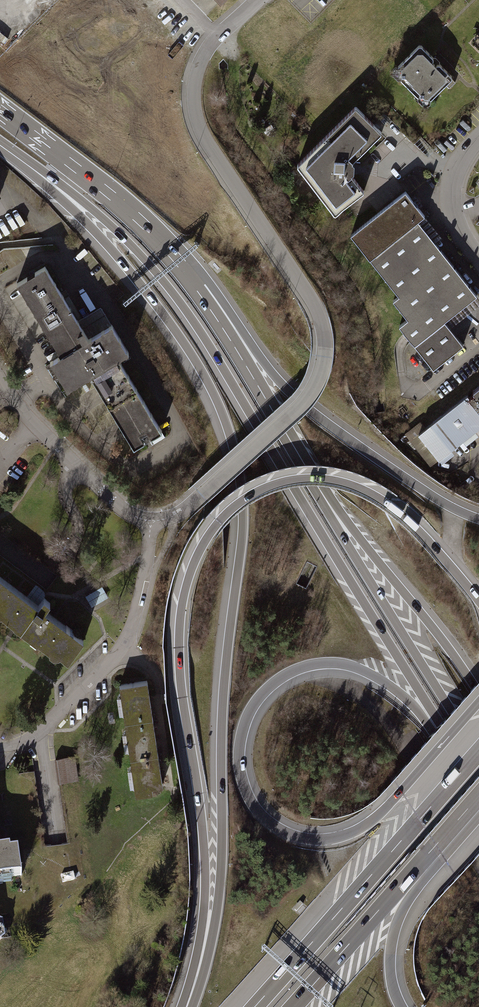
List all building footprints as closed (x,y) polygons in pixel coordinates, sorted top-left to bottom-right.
[(447,80),(416,48),(392,72),(423,103),(447,80)] [(357,107),(355,107),(297,164),(297,166),(334,214),(336,214),(364,193),(364,191),(352,175),(354,173),(355,165),(352,162),(381,133),(381,132),(357,107)] [(424,215),(405,191),(349,234),(398,296),(392,300),(407,319),(399,326),(433,369),(463,345),(444,321),(477,295),(417,221),(424,215)] [(45,265),(17,282),(60,353),(50,360),(68,389),(91,375),(134,446),(163,429),(120,357),(128,352),(100,306),(78,319),(45,265)] [(418,434),(438,460),(478,428),(478,386),(418,434)] [(46,595),(46,594),(46,593),(45,590),(37,584),(35,587),(29,595),(19,587),(6,578),(0,573),(0,612),(3,612),(15,621),(15,624),(18,626),(67,664),(85,641),(46,611),(54,601),(46,595)] [(108,597),(102,586),(86,595),(92,605),(108,597)] [(151,718),(146,681),(117,685),(118,694),(116,697),(118,712),(121,715),(122,722),(151,718)] [(156,754),(151,718),(122,722),(123,729),(121,732),(123,748),(126,751),(127,759),(156,754)] [(162,791),(156,754),(127,759),(128,765),(126,768),(129,785),(132,788),(133,795),(162,791)] [(74,756),(54,759),(58,784),(78,781),(74,756)] [(139,846),(131,852),(142,865),(145,863),(150,868),(153,866),(148,860),(150,859),(139,846)] [(20,875),(17,850),(9,851),(8,848),(0,849),(0,878),(20,875)] [(175,864),(169,856),(163,860),(170,868),(175,864)] [(173,915),(179,901),(165,895),(160,906),(165,908),(164,911),(173,915)] [(110,923),(104,918),(100,923),(107,928),(110,923)]
